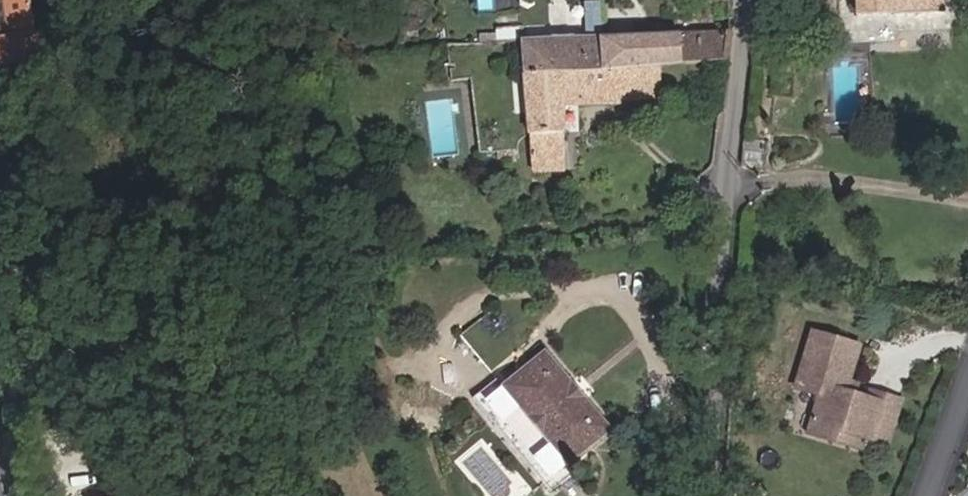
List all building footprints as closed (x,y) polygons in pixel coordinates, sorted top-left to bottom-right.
[(22,35),(14,36),(17,57),(47,54),(43,29),(37,30),(32,0),(17,0),(22,35)] [(859,0),(850,0),(850,10),(859,9),(859,0)] [(859,9),(859,14),(945,14),(945,0),(859,0),(859,9)] [(604,67),(603,36),(602,1),(586,1),(587,37),(521,40),(522,71),(604,67)] [(728,60),(731,30),(603,36),(604,67),(658,64),(728,60)] [(559,104),(660,99),(658,64),(604,67),(522,71),(526,171),(562,169),(559,104)] [(743,143),(741,165),(765,166),(768,144),(743,143)] [(524,326),(498,292),(461,320),(486,354),(524,326)] [(500,372),(494,365),(469,384),(543,480),(569,460),(561,450),(606,415),(546,337),(500,372)] [(856,349),(810,337),(795,394),(819,400),(809,439),(830,444),(840,439),(842,429),(855,432),(861,441),(868,443),(887,448),(899,403),(869,395),(867,402),(844,396),(856,349)] [(865,454),(868,443),(861,441),(855,432),(842,429),(840,439),(830,444),(865,454)]
